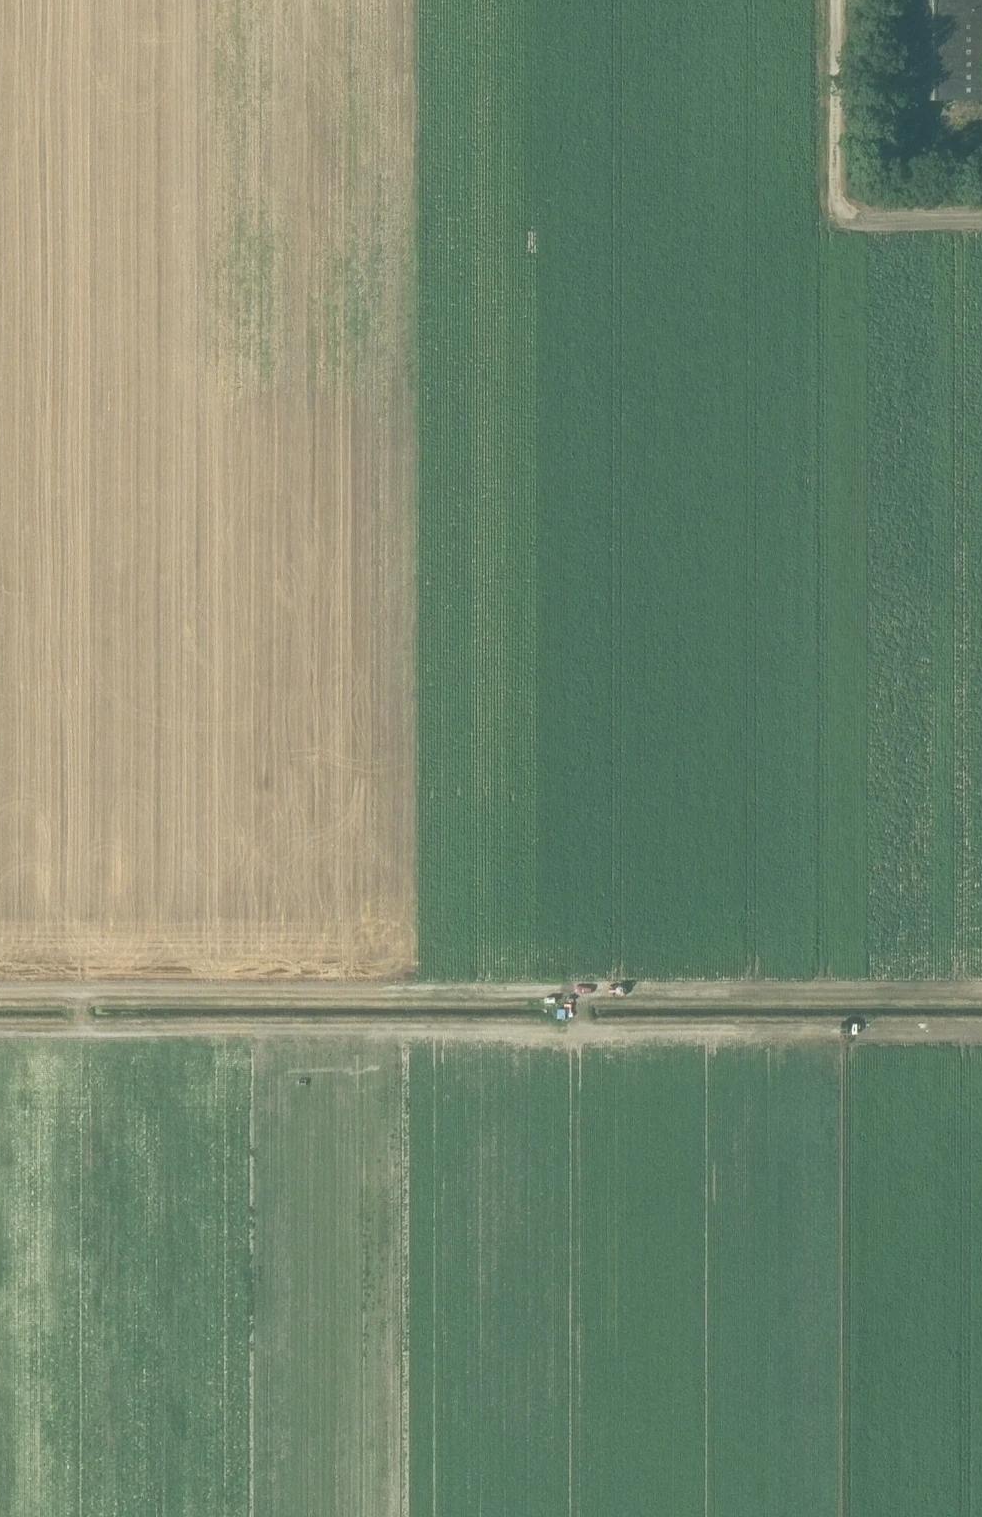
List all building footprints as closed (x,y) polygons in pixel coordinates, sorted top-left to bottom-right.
[(882,101),(981,100),(981,0),(881,0),(882,101)]
